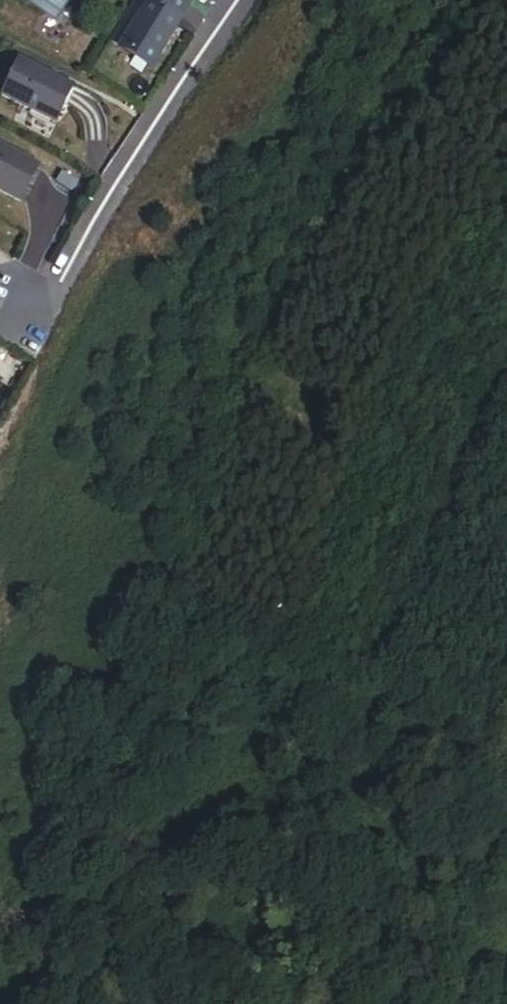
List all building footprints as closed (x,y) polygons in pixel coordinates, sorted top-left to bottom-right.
[(11,3),(34,20),(49,19),(63,0),(13,0),(11,3)] [(145,76),(164,45),(174,29),(173,28),(183,12),(164,0),(140,0),(136,7),(142,10),(113,56),(145,76)] [(53,130),(61,114),(70,95),(17,68),(0,101),(0,104),(53,130)] [(16,207),(24,190),(33,171),(0,155),(0,200),(16,207)]
